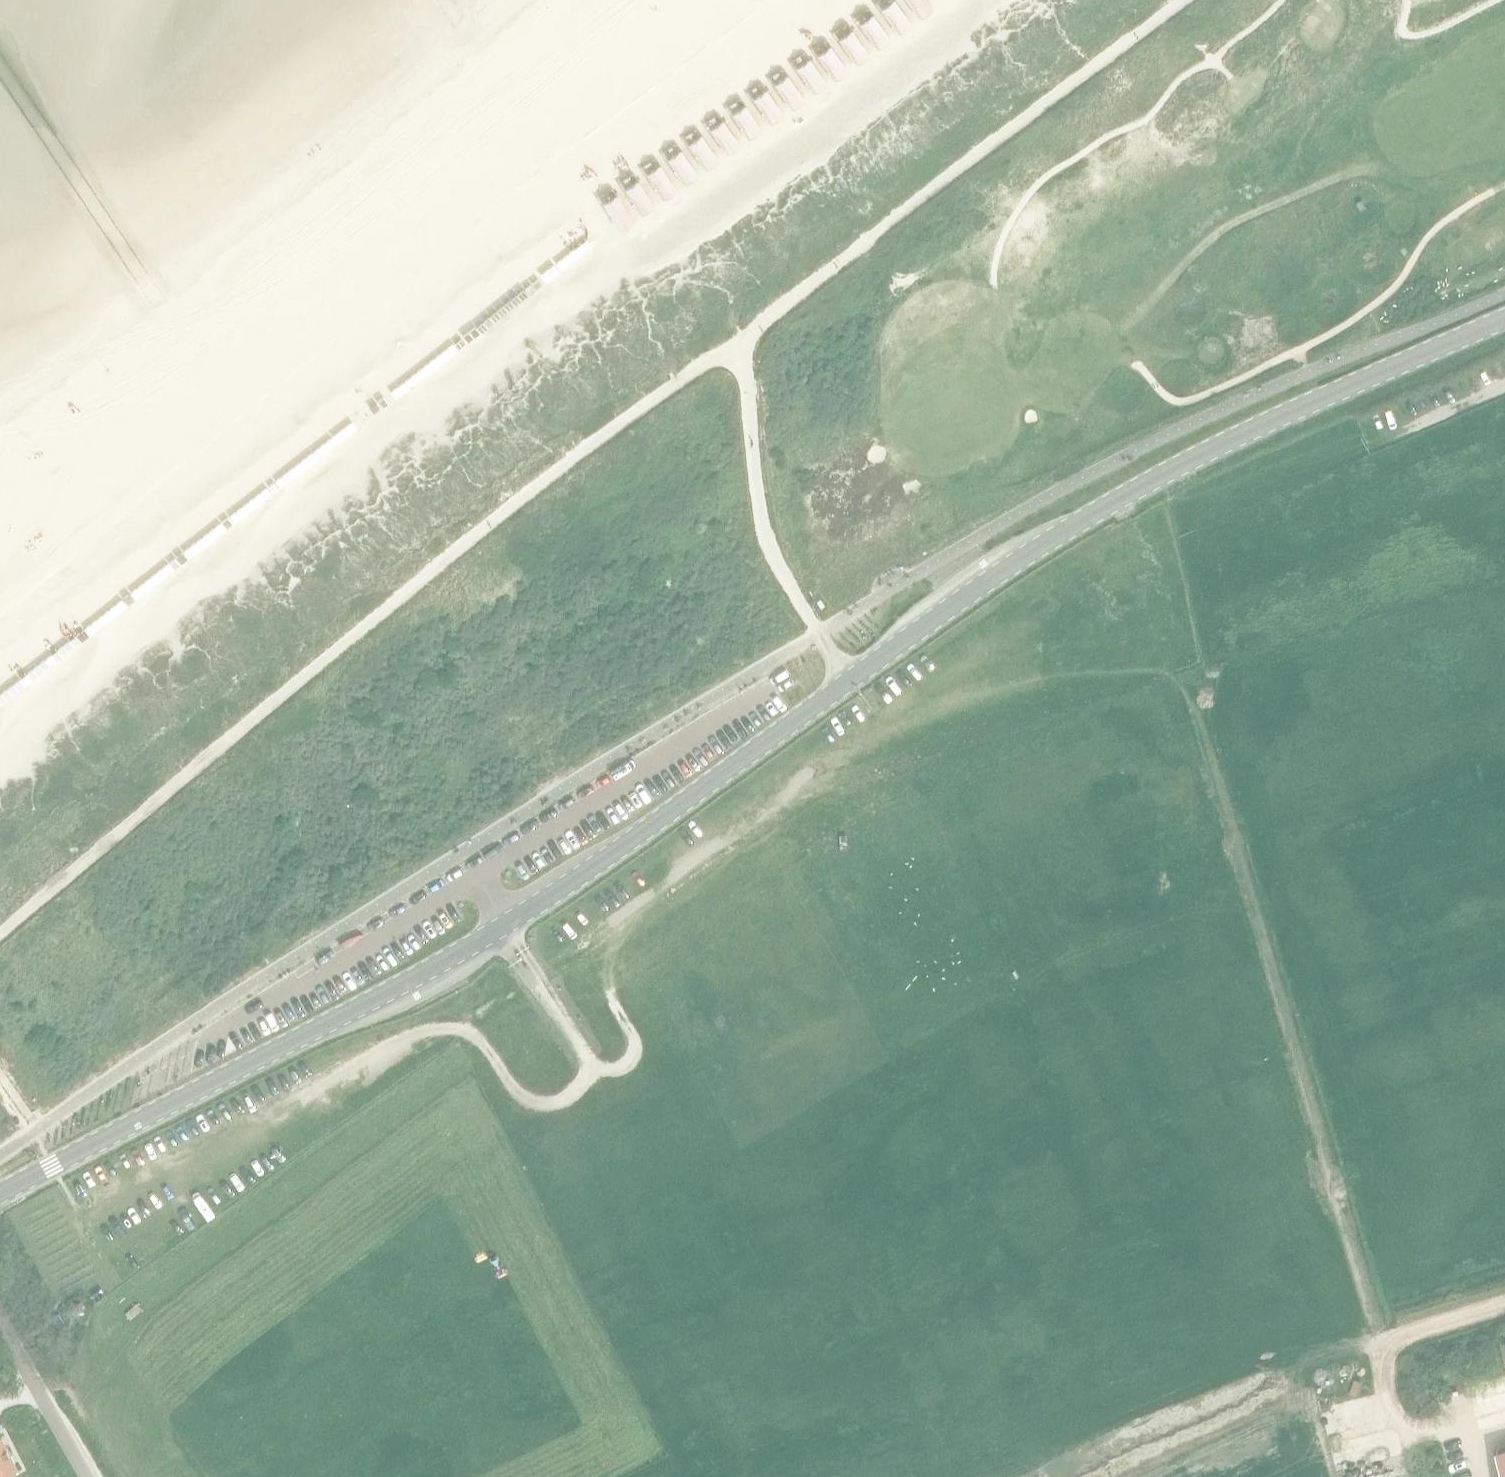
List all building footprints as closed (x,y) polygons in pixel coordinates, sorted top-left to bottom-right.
[(57,1324),(64,1321),(58,1312),(52,1316),(57,1324)] [(0,1433),(0,1475),(17,1467),(0,1433)] [(1496,1449),(1504,1476),(1504,1446),(1496,1449)]
